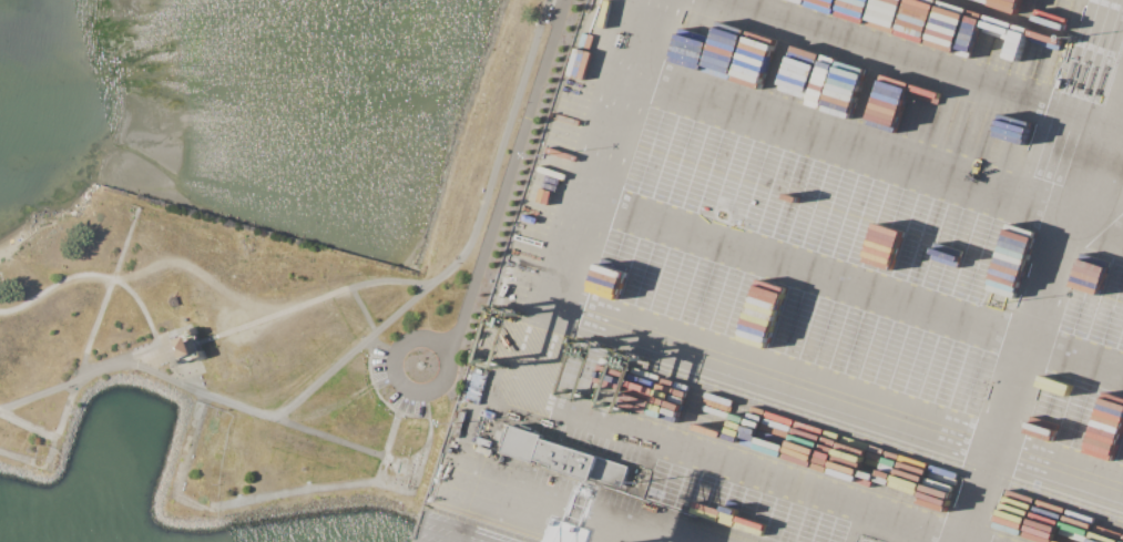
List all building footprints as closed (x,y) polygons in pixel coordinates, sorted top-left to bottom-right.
[(851,19),(856,0),(810,0),(824,4),(822,11),(851,19)] [(1017,13),(1021,0),(969,0),(1017,13)] [(1032,20),(1038,0),(1023,0),(1018,15),(1032,20)] [(1073,0),(1039,0),(1033,21),(1064,30),(1073,0)] [(972,59),(999,67),(1013,24),(999,20),(998,24),(984,20),(972,59)] [(1017,72),(1025,32),(1011,29),(1003,69),(1017,72)] [(1050,83),(1061,38),(1029,30),(1018,75),(1050,83)] [(717,52),(709,55),(712,66),(720,63),(722,73),(740,68),(730,32),(720,34),(722,40),(715,42),(717,52)] [(583,91),(561,85),(554,112),(576,118),(583,91)] [(907,220),(879,212),(864,261),(892,270),(907,220)] [(1078,267),(1074,279),(1099,287),(1108,257),(1084,249),(1079,267),(1078,267)] [(175,359),(193,355),(189,336),(171,341),(175,359)] [(489,368),(476,363),(470,381),(483,386),(489,368)] [(1122,425),(1122,404),(1105,399),(1089,453),(1113,460),(1122,425)] [(630,468),(623,488),(592,478),(591,481),(552,469),(553,464),(535,459),(534,462),(503,452),(512,425),(543,436),(542,439),(630,468)] [(490,489),(451,476),(440,510),(480,522),(490,489)]
